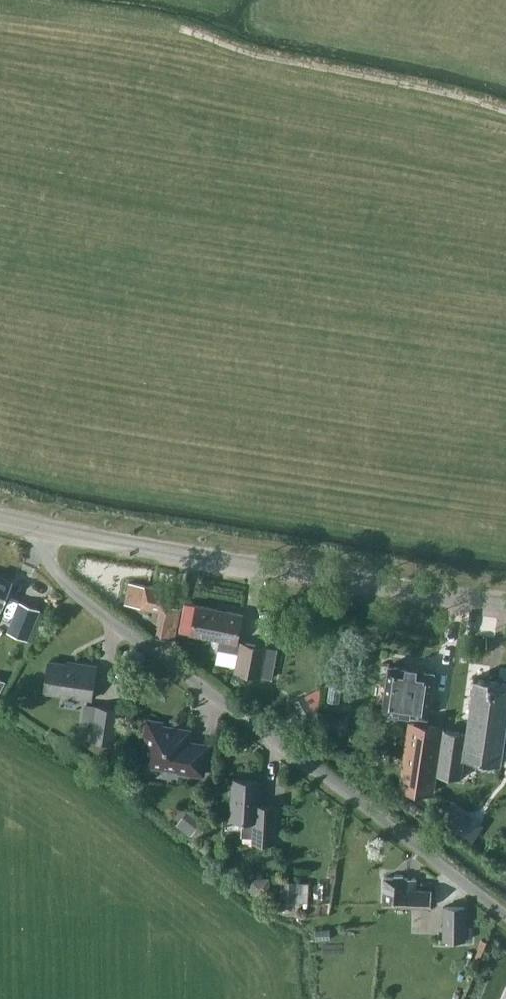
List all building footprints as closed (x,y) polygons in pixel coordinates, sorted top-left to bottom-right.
[(11,583),(0,579),(0,610),(11,583)] [(145,585),(128,581),(124,604),(141,607),(160,611),(155,637),(175,641),(182,608),(168,605),(171,589),(145,584),(145,585)] [(8,631),(27,639),(39,609),(20,602),(8,631)] [(190,632),(192,625),(191,625),(195,604),(185,602),(180,630),(190,632)] [(237,634),(241,612),(195,604),(191,625),(192,625),(190,632),(219,637),(217,648),(238,651),(234,670),(272,677),(278,648),(236,640),(237,634)] [(73,663),(48,660),(43,691),(59,693),(60,689),(74,691),(74,695),(91,698),(96,664),(74,661),(73,663)] [(414,721),(408,720),(398,789),(433,794),(443,726),(422,722),(423,717),(428,718),(435,670),(388,663),(381,711),(415,716),(414,721)] [(473,678),(465,732),(443,729),(437,773),(454,776),(454,778),(464,779),(467,757),(501,763),(505,732),(505,683),(473,678)] [(303,719),(315,713),(305,695),(293,701),(303,719)] [(97,706),(93,729),(91,740),(114,743),(119,709),(97,706)] [(347,716),(328,714),(326,730),(345,732),(347,716)] [(202,774),(206,744),(187,741),(189,729),(161,725),(161,722),(147,720),(144,734),(147,735),(143,762),(178,768),(178,770),(202,774)] [(116,751),(113,747),(109,747),(105,749),(104,755),(106,759),(111,760),(115,757),(116,751)] [(274,842),(276,805),(259,804),(260,779),(232,778),(230,818),(243,819),(242,834),(253,835),(252,840),(274,842)] [(482,819),(448,798),(437,815),(471,837),(482,819)] [(191,835),(202,821),(187,809),(176,824),(191,835)] [(401,877),(399,875),(393,875),(390,877),(383,877),(383,906),(429,906),(429,889),(414,889),(415,877),(401,877)] [(296,904),(298,881),(281,880),(280,903),(296,904)] [(466,939),(466,907),(444,906),(444,939),(466,939)] [(330,928),(316,929),(316,939),(330,938),(330,928)]
